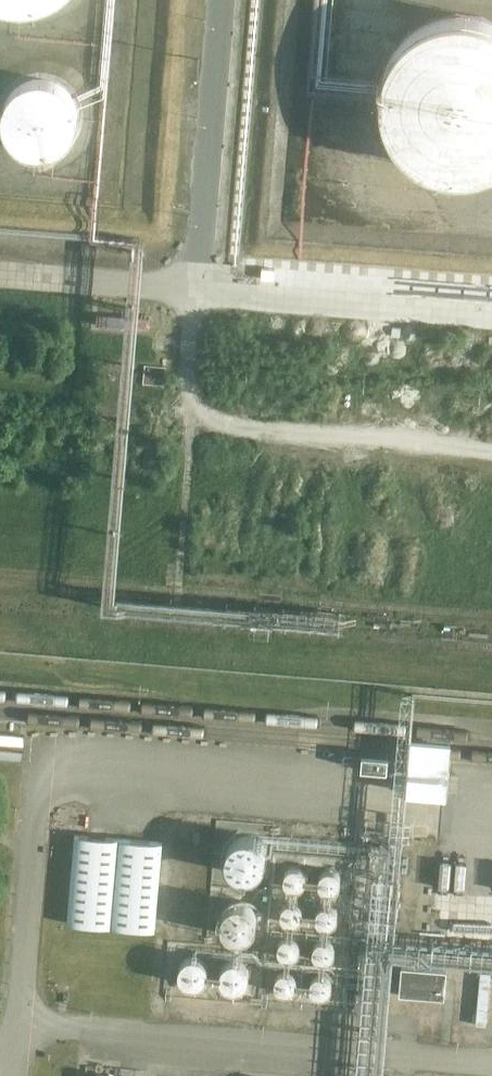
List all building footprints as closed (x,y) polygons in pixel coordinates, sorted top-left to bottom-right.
[(3,7),(7,8),(12,9),(16,10),(21,10),(26,11),(30,10),(35,10),(39,9),(44,8),(48,7),(53,5),(57,3),(61,1),(62,0),(0,0),(0,6),(3,7)] [(467,14),(450,14),(434,17),(419,23),(406,32),(394,44),(386,57),(380,73),(377,89),(378,105),(382,121),(389,135),(398,148),(411,159),(425,167),(440,172),(456,174),(472,173),(488,168),(491,166),(491,22),(483,17),(467,14)] [(9,116),(9,118),(9,123),(9,125),(9,127),(10,129),(10,131),(11,134),(12,136),(13,138),(16,142),(17,144),(20,147),(22,148),(25,151),(28,153),(30,154),(34,155),(37,156),(41,156),(43,156),(47,156),(51,155),(53,155),(56,154),(60,152),(62,150),(66,148),(68,146),(71,142),(73,138),(75,136),(75,133),(76,130),(77,128),(77,126),(77,123),(77,119),(77,116),(77,114),(75,110),(75,108),(74,106),(72,103),(71,101),(69,99),(67,97),(64,94),(61,92),(58,91),(56,90),(52,88),(50,88),(46,87),(40,87),(36,88),(33,89),(29,90),(27,91),(25,93),(21,95),(19,97),(16,100),(15,102),(14,104),(12,107),(12,109),(10,112),(10,114),(9,116)] [(83,253),(97,254),(97,243),(83,242),(83,253)] [(361,768),(387,770),(389,756),(362,754),(361,768)] [(249,834),(246,834),(242,834),(238,835),(235,837),(232,839),(230,841),(228,844),(226,847),(225,851),(225,855),(225,858),(226,862),(228,865),(230,868),(232,870),(235,872),(238,874),(242,875),(246,875),(249,875),(253,874),(256,872),(259,870),(261,868),(263,865),(265,862),(266,858),(266,854),(266,851),(265,847),(263,844),(261,841),(259,839),(256,837),(253,835),(249,834)] [(163,842),(75,835),(68,922),(156,930),(163,842)] [(303,869),(298,867),(292,868),(288,871),(285,877),(286,883),(290,887),(296,889),(301,888),(306,885),(308,879),(307,874),(303,869)] [(337,872),(332,870),(326,871),(322,875),(320,881),(321,886),(324,891),(330,893),(336,892),(340,888),(342,882),(341,876),(337,872)] [(247,903),(239,902),(232,904),(227,909),(224,915),(223,922),(225,929),(230,934),(237,937),(244,938),(251,934),(256,929),(259,921),(257,914),(253,907),(247,903)] [(287,922),(292,924),(298,923),(302,920),(305,914),(304,908),(300,904),(294,902),(289,903),(285,906),(283,912),(283,917),(287,922)] [(322,925),(327,927),(333,926),(337,922),(339,917),(338,911),(334,907),(329,905),(323,906),(319,910),(317,915),(318,921),(322,925)] [(296,938),(290,936),(285,938),(281,941),(279,946),(280,952),(283,956),(288,959),(294,958),(299,955),(302,949),(300,943),(296,938)] [(331,942),(326,940),(320,941),(316,945),(314,950),(315,956),(319,960),(324,962),(330,961),(334,957),(336,952),(335,946),(331,942)] [(201,985),(207,980),(209,973),(209,966),(205,960),(198,957),(191,957),(185,960),(181,966),(180,973),(183,980),(188,984),(195,986),(201,985)] [(227,986),(233,989),(240,989),(246,985),(250,979),(250,972),(247,966),(242,962),(235,960),(228,962),(223,967),(221,974),(222,981),(227,986)] [(448,971),(403,967),(400,994),(446,998),(448,971)] [(481,971),(477,1023),(480,1024),(487,1024),(489,1000),(491,972),(486,972),(481,971)] [(279,990),(284,993),(289,993),(294,991),(297,987),(298,981),(296,976),(292,973),(286,972),(281,974),(277,978),(276,984),(279,990)] [(316,994),(322,996),(327,995),(331,991),(333,986),(332,980),(328,976),(323,974),(318,975),(313,979),(311,984),(312,990),(316,994)]
